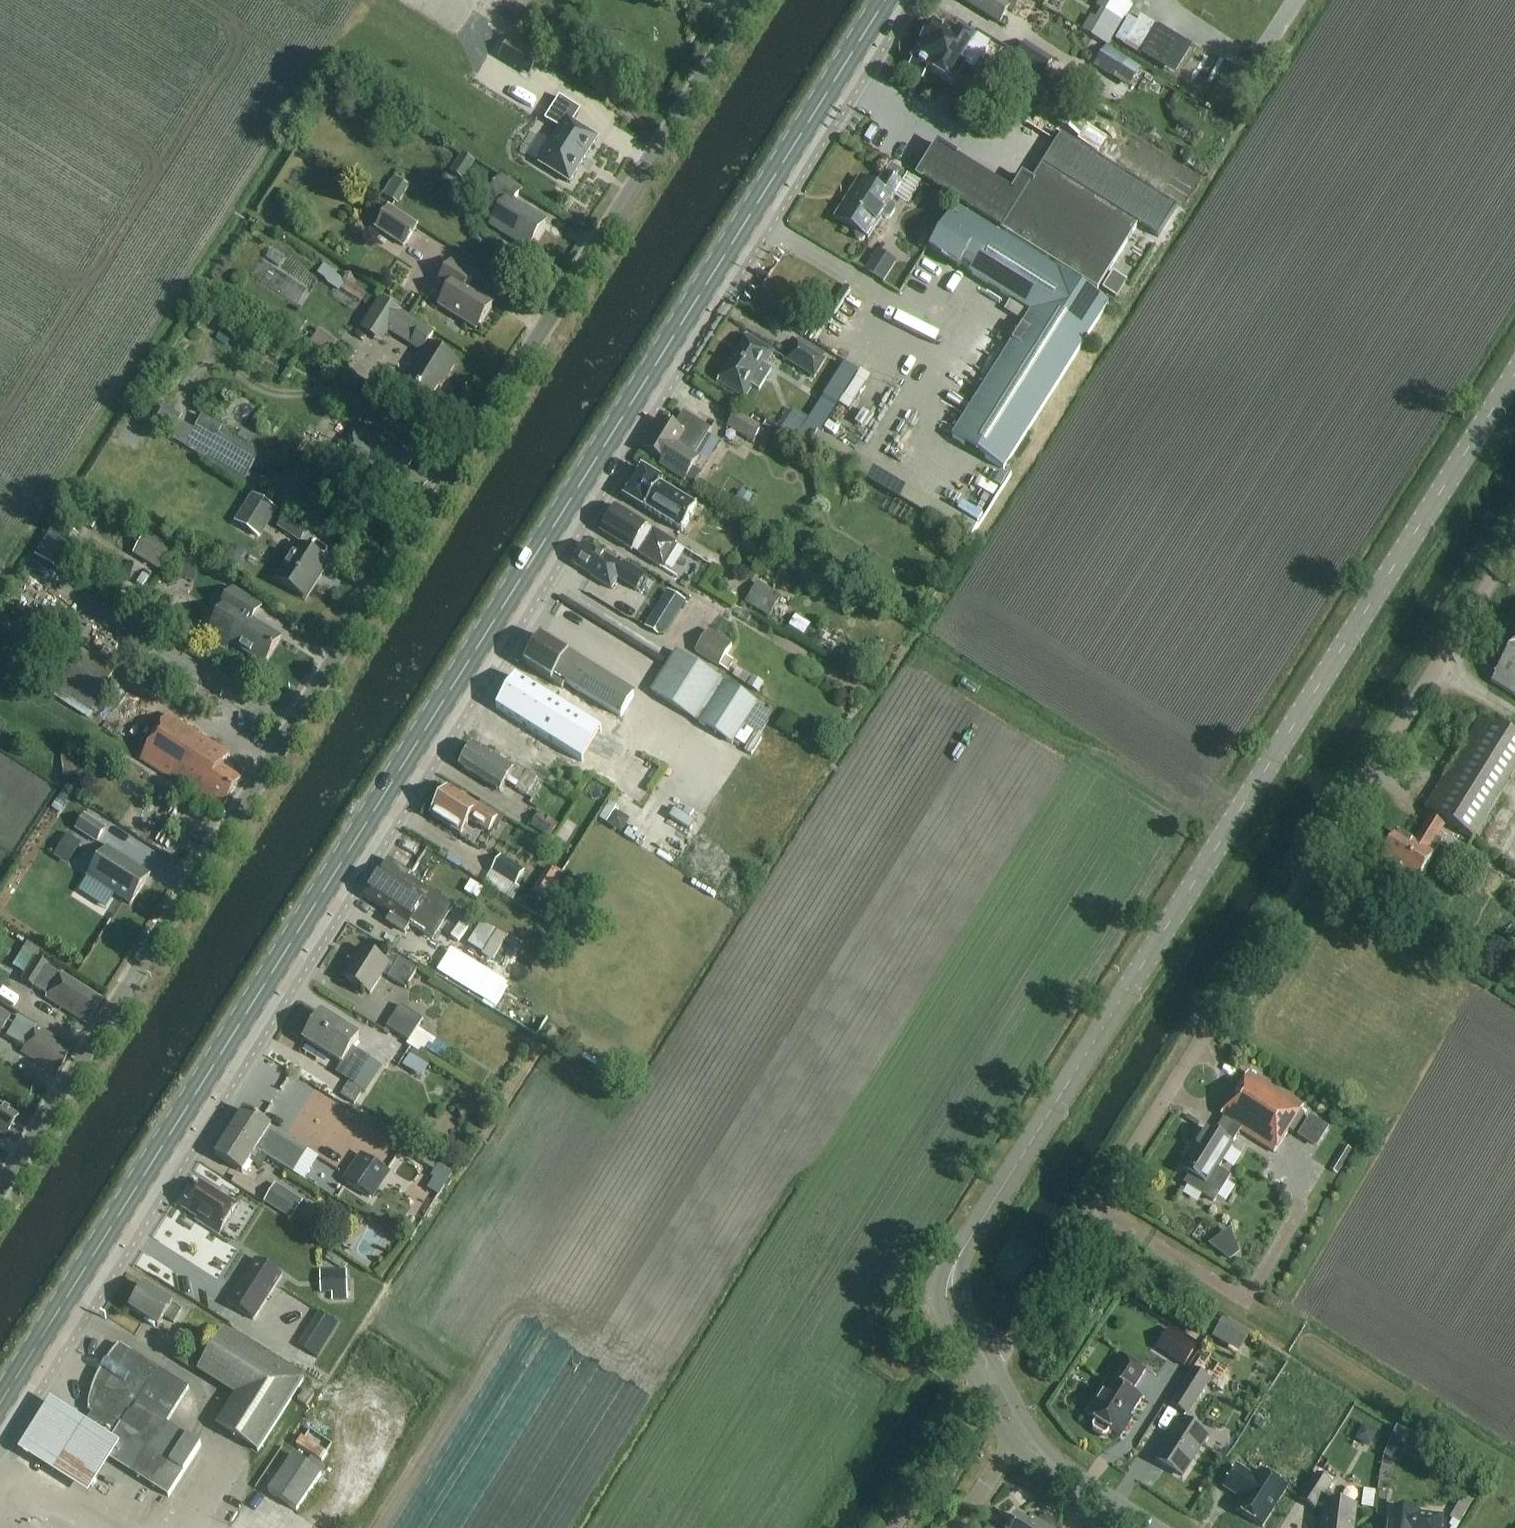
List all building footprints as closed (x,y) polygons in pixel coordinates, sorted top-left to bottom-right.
[(999,24),(1007,11),(1013,15),(1023,0),(961,0),(999,24)] [(1119,21),(1101,10),(1096,19),(1091,16),(1083,30),(1107,43),(1119,21)] [(973,40),(946,23),(941,31),(933,27),(932,30),(929,31),(927,32),(926,34),(925,37),(924,39),(924,42),(922,45),(923,45),(913,62),(908,71),(923,80),(928,71),(952,86),(967,63),(969,59),(967,56),(971,50),(997,66),(1007,49),(979,31),(973,40)] [(521,46),(509,63),(520,70),(530,51),(521,46)] [(1098,68),(1127,87),(1139,68),(1111,49),(1098,68)] [(560,131),(539,165),(570,184),(597,139),(573,124),(580,111),(560,98),(545,121),(560,131)] [(1073,151),(1087,125),(1064,112),(1049,137),(1073,151)] [(1014,193),(980,171),(958,157),(944,148),(937,143),(935,146),(932,151),(916,176),(917,176),(923,180),(1000,230),(1015,240),(1033,252),(1095,292),(1109,270),(1133,232),(1137,226),(1148,210),(1149,208),(1147,207),(1140,203),(1082,165),(1054,147),(1047,157),(1037,173),(1031,182),(1031,183),(1023,178),(1014,191),(1014,193)] [(462,180),(474,162),(462,155),(451,173),(462,180)] [(891,204),(903,185),(908,176),(890,164),(874,188),(860,179),(835,218),(857,232),(855,236),(856,240),(859,242),(864,241),(866,238),(868,239),(882,217),(886,220),(891,219),(896,212),(895,207),(891,204)] [(528,250),(545,222),(515,203),(522,191),(501,178),(488,197),(503,207),(491,226),(528,250)] [(406,243),(419,222),(389,203),(375,224),(406,243)] [(1003,470),(1109,305),(956,207),(929,249),(1031,314),(952,438),(1003,470)] [(477,331),(493,305),(466,288),(473,277),(451,263),(438,283),(449,290),(438,306),(477,331)] [(287,268),(281,281),(307,293),(312,280),(287,268)] [(1117,299),(1127,282),(1114,274),(1103,291),(1117,299)] [(312,286),(307,295),(324,305),(329,295),(312,286)] [(380,299),(366,321),(387,335),(393,324),(415,338),(411,345),(424,353),(405,384),(430,399),(444,377),(446,379),(456,363),(429,345),(436,334),(422,326),(401,312),(380,299)] [(343,305),(338,323),(353,327),(358,309),(343,305)] [(772,370),(765,366),(773,353),(747,336),(717,383),(744,400),(752,387),(759,391),(772,370)] [(800,343),(789,362),(816,378),(828,359),(800,343)] [(791,400),(777,421),(791,431),(805,410),(791,400)] [(735,413),(727,428),(753,443),(761,429),(735,413)] [(711,431),(683,414),(674,429),(661,420),(643,449),(665,463),(662,468),(684,482),(686,479),(692,469),(699,459),(695,456),(711,431)] [(411,511),(427,485),(405,472),(413,460),(355,424),(332,461),(411,511)] [(223,431),(204,460),(242,484),(252,468),(262,474),(275,453),(265,446),(260,454),(252,448),(225,432),(223,431)] [(970,541),(977,530),(818,436),(811,448),(970,541)] [(682,534),(697,509),(659,486),(661,482),(640,469),(623,497),(682,534)] [(701,475),(692,469),(686,479),(695,484),(701,475)] [(237,524),(256,536),(273,510),(254,497),(237,524)] [(616,507),(601,533),(632,552),(633,550),(640,555),(639,556),(664,570),(678,546),(654,531),(653,532),(646,528),(647,527),(616,507)] [(301,542),(308,531),(284,516),(277,527),(301,542)] [(36,557),(57,571),(79,537),(57,523),(36,557)] [(174,551),(147,534),(134,554),(162,571),(174,551)] [(320,578),(328,564),(298,545),(275,580),(304,598),(318,577),(320,578)] [(604,557),(584,545),(572,564),(591,576),(589,578),(611,591),(618,580),(637,592),(646,577),(606,552),(604,557)] [(782,624),(790,609),(780,604),(783,600),(756,585),(746,605),(782,624)] [(838,588),(829,601),(839,607),(847,594),(838,588)] [(929,608),(939,592),(931,588),(921,603),(929,608)] [(265,665),(280,639),(251,621),(260,607),(232,590),(204,635),(225,648),(229,643),(265,665)] [(686,602),(672,594),(667,603),(681,611),(686,602)] [(626,634),(633,621),(610,609),(603,621),(626,634)] [(34,653),(45,635),(27,624),(16,642),(34,653)] [(720,669),(733,646),(708,632),(695,655),(720,669)] [(526,668),(543,679),(550,683),(551,684),(552,685),(556,678),(566,685),(567,686),(573,689),(578,692),(580,694),(591,700),(596,704),(618,717),(620,718),(622,720),(627,713),(632,705),(636,698),(612,683),(599,675),(572,658),(565,654),(546,642),(543,640),(526,668)] [(1490,683),(1514,699),(1514,644),(1490,683)] [(91,719),(118,676),(81,652),(64,678),(50,669),(39,686),(91,719)] [(732,747),(759,706),(677,653),(650,694),(732,747)] [(751,680),(736,671),(732,678),(759,695),(765,686),(752,678),(751,680)] [(518,681),(499,712),(566,754),(585,723),(518,681)] [(223,808),(240,780),(220,767),(228,755),(169,716),(141,760),(179,784),(181,781),(223,808)] [(1514,771),(1514,740),(1482,721),(1427,815),(1430,817),(1415,844),(1396,833),(1380,861),(1401,873),(1396,882),(1414,892),(1443,842),(1439,840),(1447,826),(1474,841),(1514,771)] [(516,771),(514,770),(473,744),(458,767),(499,794),(508,780),(512,774),(523,781),(519,786),(516,791),(527,798),(538,781),(518,768),(516,771)] [(488,834),(496,822),(478,810),(479,809),(447,788),(428,817),(460,839),(471,823),(488,834)] [(150,810),(159,797),(148,790),(139,803),(150,810)] [(60,795),(52,807),(59,811),(66,799),(60,795)] [(540,813),(531,827),(550,839),(559,825),(540,813)] [(96,842),(105,829),(85,816),(76,829),(96,842)] [(67,837),(59,850),(72,858),(80,845),(67,837)] [(131,905),(149,876),(107,848),(88,877),(131,905)] [(516,888),(525,874),(501,859),(492,873),(516,888)] [(442,925),(451,910),(443,905),(444,903),(428,893),(429,893),(409,880),(411,876),(388,861),(364,897),(394,916),(390,923),(405,933),(409,927),(432,941),(440,928),(431,923),(433,920),(442,925)] [(475,905),(487,890),(462,869),(450,884),(475,905)] [(493,931),(481,952),(493,959),(505,939),(493,931)] [(384,962),(362,949),(344,979),(371,996),(383,977),(399,986),(406,991),(418,972),(411,967),(389,954),(384,962)] [(60,977),(46,969),(48,966),(35,958),(21,981),(47,997),(46,999),(87,1025),(102,1000),(61,975),(60,977)] [(408,1044),(422,1021),(400,1008),(386,1031),(408,1044)] [(11,1017),(0,1010),(0,1036),(11,1017)] [(354,1086),(371,1060),(354,1050),(361,1039),(321,1014),(305,1042),(342,1065),(336,1075),(354,1086)] [(56,1075),(69,1054),(50,1043),(53,1038),(19,1017),(6,1038),(22,1048),(20,1053),(56,1075)] [(380,1056),(369,1075),(382,1083),(393,1064),(380,1056)] [(1274,1152),(1303,1107),(1248,1072),(1221,1114),(1224,1116),(1214,1133),(1206,1128),(1180,1169),(1190,1175),(1185,1184),(1215,1203),(1231,1177),(1217,1169),(1232,1145),(1231,1144),(1240,1131),(1274,1152)] [(475,1099),(460,1107),(468,1121),(482,1114),(475,1099)] [(0,1106),(0,1135),(4,1137),(16,1118),(3,1110),(4,1108),(0,1106)] [(244,1111),(230,1134),(257,1151),(257,1152),(267,1159),(268,1159),(285,1169),(293,1174),(294,1174),(304,1158),(307,1153),(308,1152),(271,1128),(268,1126),(254,1117),(244,1111)] [(230,1134),(215,1156),(243,1174),(250,1162),(261,1169),(268,1159),(267,1159),(257,1152),(257,1151),(230,1134)] [(363,1157),(346,1184),(369,1199),(387,1173),(363,1157)] [(218,1234),(236,1206),(200,1184),(196,1191),(192,1192),(188,1198),(189,1201),(184,1209),(198,1218),(196,1220),(218,1234)] [(293,1222),(305,1203),(276,1185),(264,1203),(293,1222)] [(1239,1254),(1230,1229),(1209,1246),(1230,1262),(1239,1254)] [(347,1271),(331,1272),(332,1293),(336,1293),(336,1300),(348,1300),(347,1271)] [(246,1275),(229,1302),(256,1319),(273,1292),(246,1275)] [(174,1325),(183,1311),(145,1287),(130,1309),(160,1328),(165,1320),(174,1325)] [(258,1453),(304,1380),(224,1330),(198,1372),(235,1396),(215,1426),(258,1453)] [(194,1337),(188,1347),(196,1352),(203,1342),(194,1337)] [(1186,1338),(1172,1359),(1184,1366),(1198,1346),(1186,1338)] [(118,1442),(108,1460),(168,1498),(201,1446),(166,1424),(189,1389),(120,1346),(94,1386),(105,1393),(91,1414),(92,1414),(86,1423),(118,1442)] [(195,1373),(201,1363),(180,1351),(174,1361),(195,1373)] [(1121,1438),(1132,1419),(1130,1418),(1141,1400),(1131,1393),(1145,1371),(1118,1354),(1104,1377),(1109,1381),(1102,1392),(1099,1393),(1094,1401),(1095,1404),(1087,1416),(1096,1422),(1093,1427),(1094,1430),(1103,1436),(1106,1435),(1110,1431),(1121,1438)] [(1187,1417),(1210,1383),(1192,1371),(1169,1405),(1187,1417)] [(306,1389),(298,1400),(307,1406),(314,1395),(306,1389)] [(118,1442),(86,1423),(52,1402),(23,1452),(89,1492),(108,1460),(118,1442)] [(1262,1432),(1266,1425),(1257,1419),(1253,1426),(1262,1432)] [(1182,1477),(1208,1437),(1180,1420),(1155,1459),(1182,1477)] [(1396,1428),(1384,1457),(1398,1463),(1405,1448),(1420,1454),(1426,1440),(1396,1428)] [(321,1463),(326,1455),(302,1439),(297,1447),(321,1463)] [(269,1447),(264,1454),(280,1465),(285,1458),(269,1447)] [(307,1466),(293,1456),(268,1492),(297,1512),(328,1468),(312,1458),(307,1466)] [(1237,1466),(1223,1488),(1241,1500),(1235,1510),(1262,1527),(1288,1488),(1260,1471),(1255,1478),(1237,1466)] [(1336,1505),(1337,1499),(1325,1493),(1329,1486),(1316,1478),(1301,1501),(1315,1510),(1317,1505),(1325,1506),(1323,1527),(1353,1527),(1355,1507),(1336,1505)] [(1384,1505),(1385,1493),(1377,1492),(1376,1504),(1384,1505)] [(1442,1517),(1420,1514),(1387,1510),(1385,1527),(1441,1527),(1442,1517)] [(1048,1515),(1038,1523),(1031,1519),(1028,1524),(1016,1517),(1009,1527),(1058,1527),(1048,1515)]
